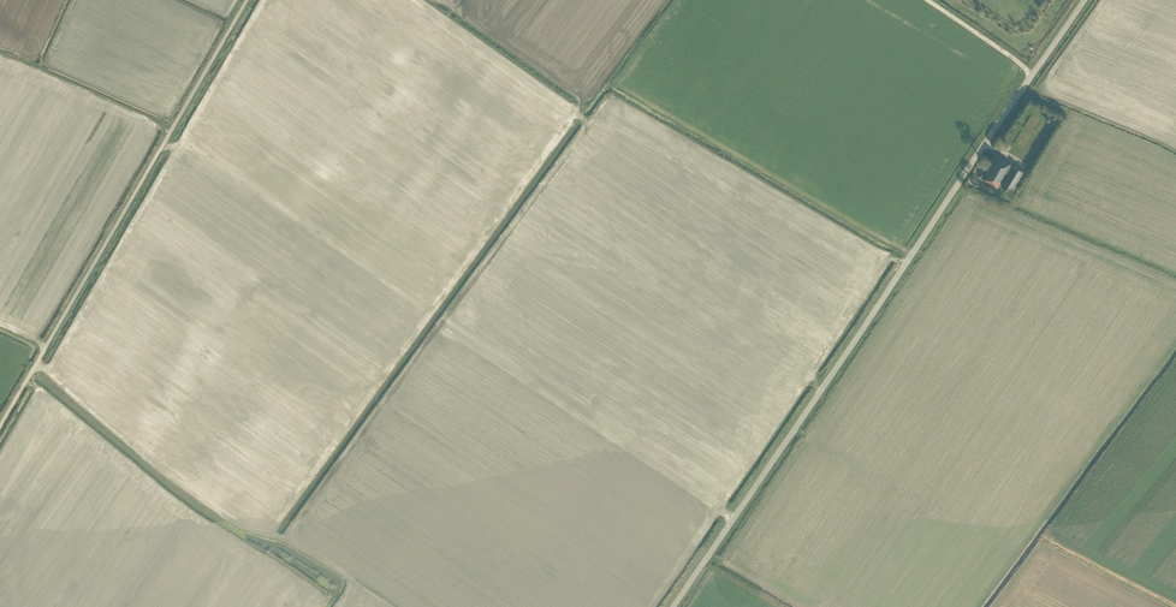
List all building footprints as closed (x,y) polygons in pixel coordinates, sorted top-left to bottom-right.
[(985,169),(980,177),(997,187),(1006,172),(1009,173),(1001,186),(1011,192),(1024,171),(1014,165),(1012,167),(1010,166),(1011,164),(996,154),(987,170),(985,169)]
